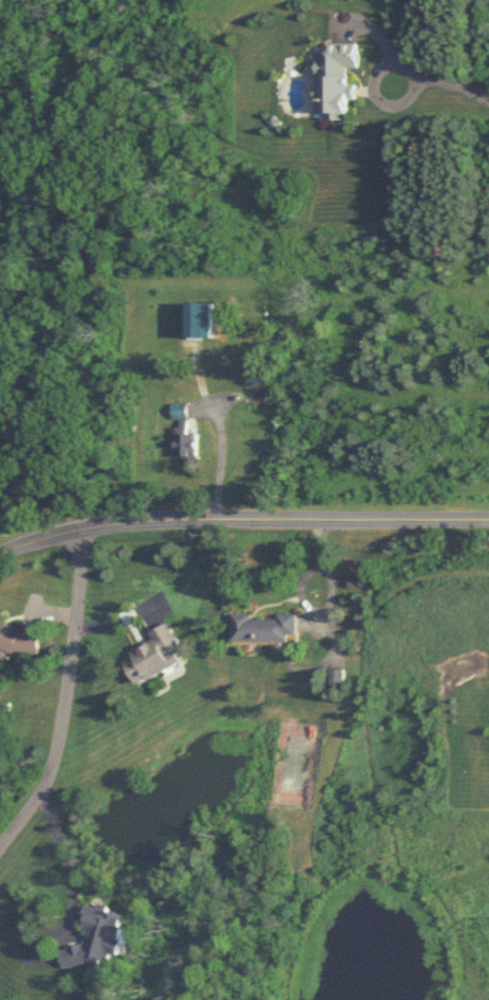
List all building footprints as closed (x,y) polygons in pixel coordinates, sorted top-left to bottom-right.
[(360,69),(360,43),(321,43),(320,118),(353,118),(353,69),(360,69)] [(212,337),(211,301),(187,302),(188,338),(212,337)] [(199,429),(189,429),(189,417),(177,417),(177,459),(198,460),(199,429)] [(291,640),(291,635),(298,635),(298,615),(235,615),(235,641),(291,640)] [(150,633),(155,642),(127,657),(141,685),(189,661),(169,623),(150,633)] [(40,652),(42,628),(0,625),(0,649),(40,652)] [(332,686),(344,686),(344,670),(332,670),(332,686)] [(64,964),(123,967),(126,909),(89,907),(87,947),(65,946),(64,964)]
